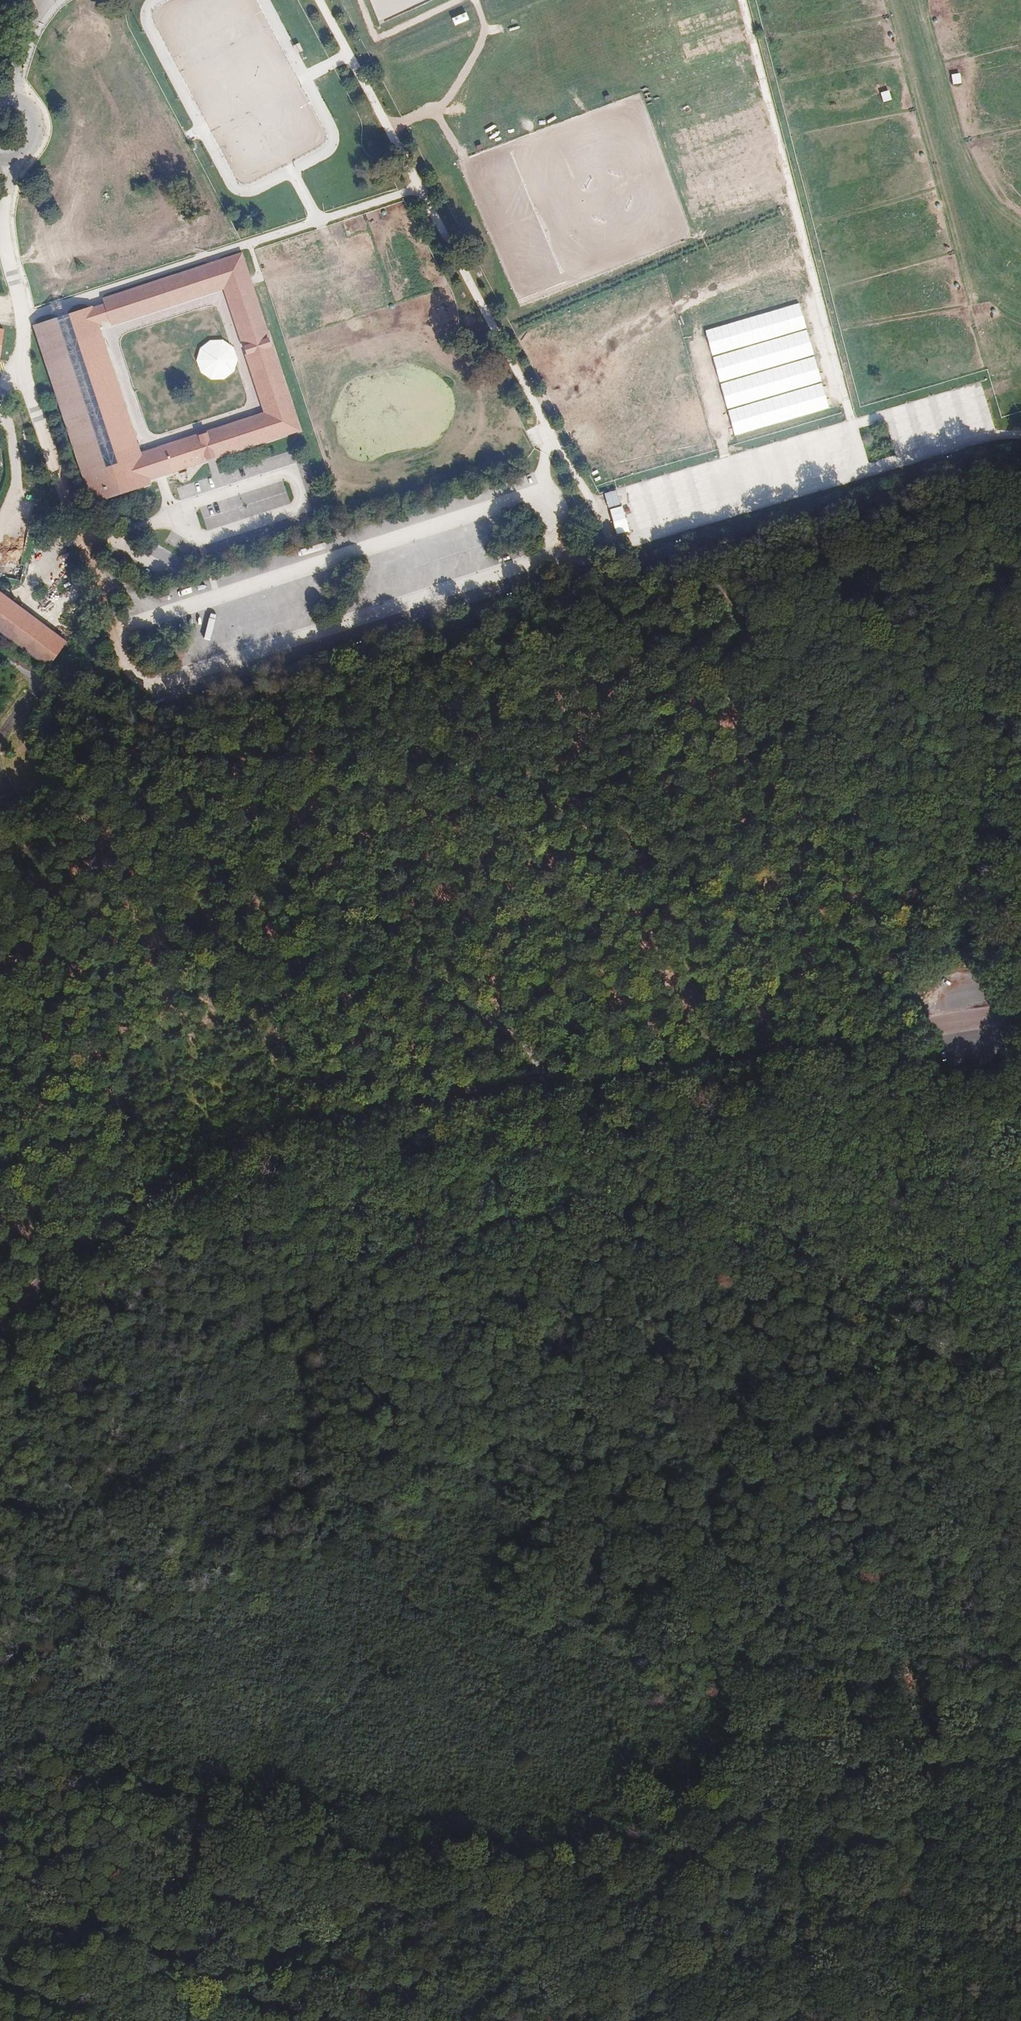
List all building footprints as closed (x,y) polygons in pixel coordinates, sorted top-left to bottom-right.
[(457,3),(444,11),(449,19),(462,11),(457,3)] [(450,18),(454,26),(468,19),(464,11),(450,18)] [(959,72),(950,73),(951,84),(960,83),(959,72)] [(880,91),(881,101),(890,100),(888,90),(880,91)] [(379,247),(280,274),(301,349),(399,322),(379,247)] [(147,481),(299,431),(243,250),(97,298),(98,301),(27,324),(86,505),(148,485),(147,481)] [(801,304),(705,327),(731,434),(826,411),(801,304)] [(615,490),(604,493),(608,508),(620,504),(615,490)] [(216,508),(245,501),(243,494),(215,502),(216,508)] [(42,666),(61,640),(0,596),(0,636),(42,666)]
